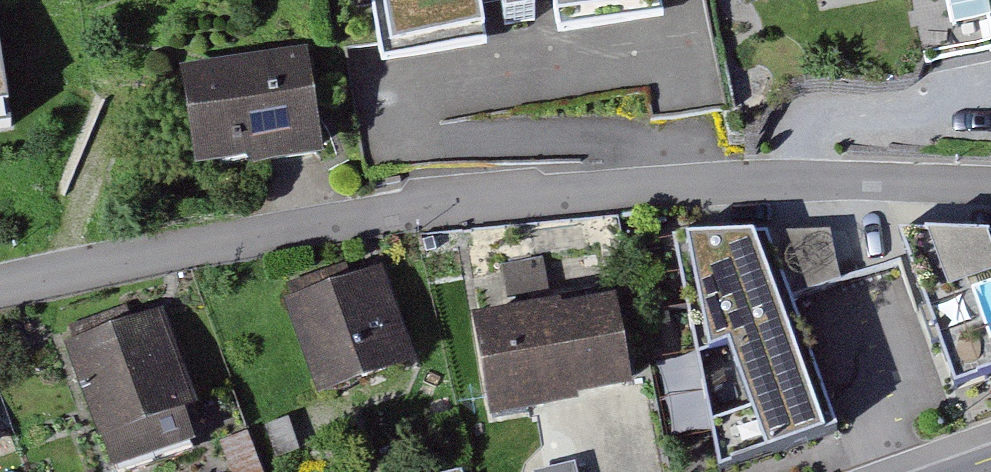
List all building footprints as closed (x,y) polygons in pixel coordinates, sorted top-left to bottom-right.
[(393,43),(491,27),(487,0),(386,0),(393,43)] [(557,22),(656,6),(655,0),(554,0),(557,22)] [(304,54),(187,74),(203,165),(320,145),(304,54)] [(902,231),(954,387),(990,374),(990,237),(902,231)] [(825,232),(769,234),(790,299),(842,282),(825,232)] [(790,299),(769,234),(675,236),(719,470),(836,432),(790,299)] [(381,276),(297,306),(330,399),(414,369),(381,276)] [(616,303),(485,328),(503,418),(634,393),(616,303)] [(74,348),(118,471),(123,471),(208,442),(164,317),(74,348)]
